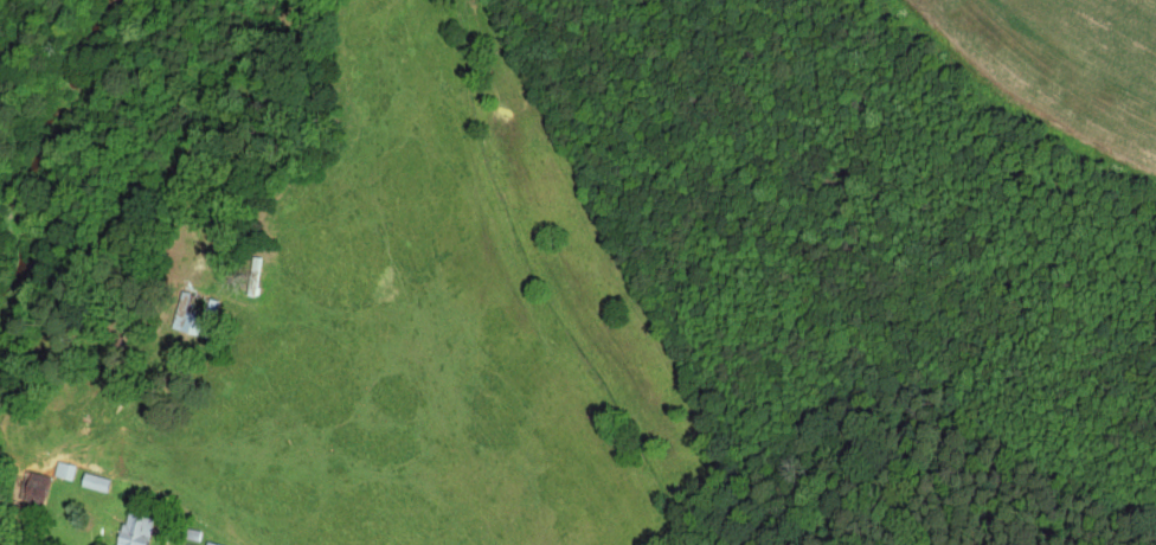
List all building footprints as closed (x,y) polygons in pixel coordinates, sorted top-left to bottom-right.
[(177,328),(212,339),(218,321),(184,309),(177,328)] [(60,477),(79,481),(83,467),(64,462),(60,477)] [(118,480),(94,474),(91,488),(115,493),(118,480)] [(136,514),(126,544),(155,544),(162,522),(136,514)]
